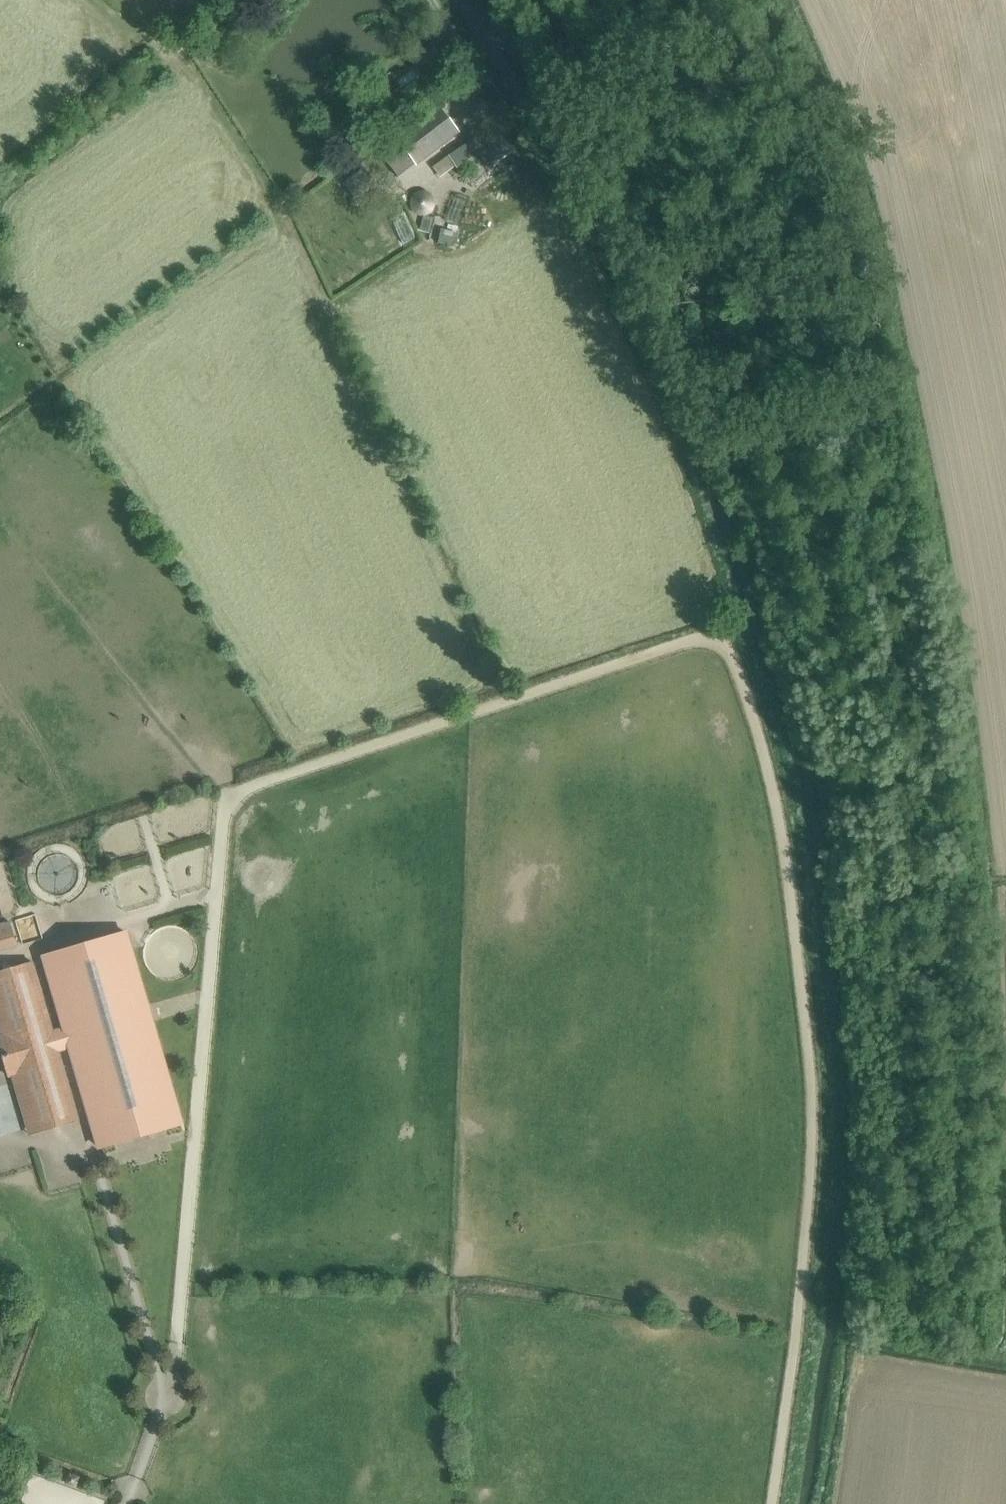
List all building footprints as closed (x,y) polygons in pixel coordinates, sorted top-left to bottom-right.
[(417,168),(460,135),(438,108),(396,141),(417,168)] [(447,230),(444,245),(456,247),(459,233),(447,230)] [(19,918),(22,935),(37,933),(34,916),(19,918)] [(0,924),(0,950),(17,945),(10,921),(0,924)] [(181,1123),(125,931),(43,955),(64,1026),(52,1030),(59,1051),(70,1048),(99,1147),(181,1123)] [(5,1034),(0,1035),(0,1047),(8,1076),(16,1073),(33,1132),(78,1119),(59,1051),(52,1030),(33,962),(0,971),(0,1018),(5,1034)]
